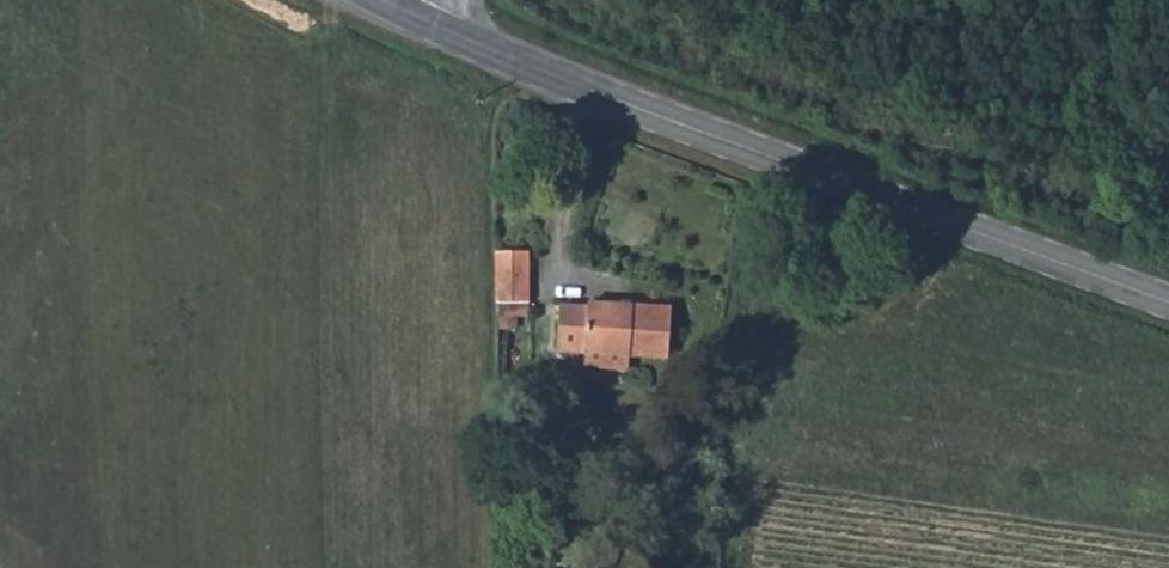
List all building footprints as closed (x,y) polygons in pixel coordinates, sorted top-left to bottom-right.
[(499,264),(497,324),(528,325),(530,265),(499,264)] [(558,342),(589,344),(593,292),(561,290),(558,342)] [(657,376),(700,372),(725,370),(726,327),(660,334),(657,376)] [(725,370),(733,369),(729,327),(726,327),(725,370)] [(657,376),(660,334),(648,335),(648,340),(623,342),(627,379),(657,376)]
